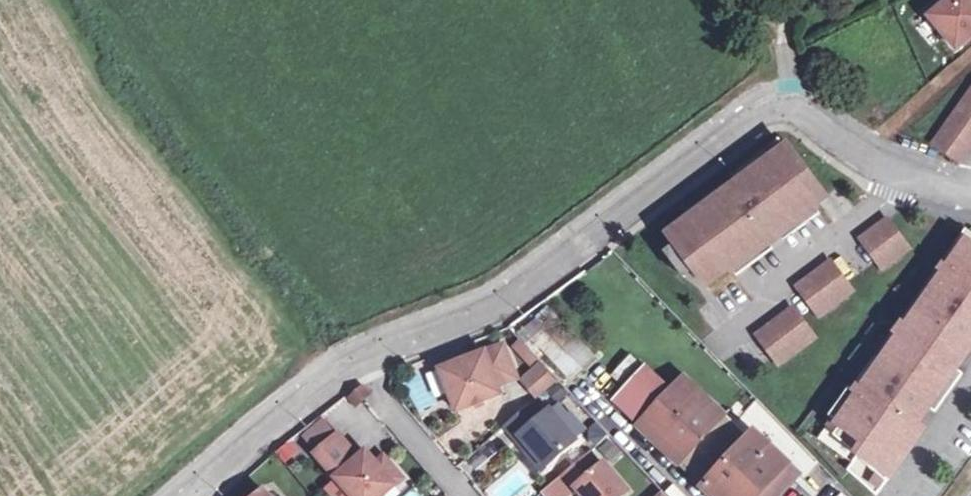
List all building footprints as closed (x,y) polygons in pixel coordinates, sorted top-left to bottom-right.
[(927,17),(954,48),(970,33),(970,0),(947,0),(927,17)] [(934,144),(961,163),(970,149),(970,92),(934,144)] [(670,239),(676,246),(693,270),(706,287),(767,241),(761,233),(771,225),(777,234),(826,198),(790,150),(741,186),(745,190),(735,198),(731,193),(670,239)] [(908,249),(887,220),(861,240),(882,268),(908,249)] [(833,436),(857,457),(847,471),(875,495),(921,431),(909,422),(922,404),(934,413),(962,374),(955,369),(970,347),(970,341),(968,339),(970,335),(970,247),(968,246),(861,397),(849,388),(829,417),(841,426),(833,436)] [(852,291),(831,263),(797,288),(818,316),(852,291)] [(527,331),(571,380),(585,368),(583,366),(593,356),(551,309),(527,331)] [(814,338),(793,310),(757,336),(778,364),(814,338)] [(537,358),(521,341),(515,347),(530,364),(537,358)] [(517,378),(504,345),(441,369),(457,411),(501,394),(498,386),(517,378)] [(710,495),(780,495),(800,474),(756,433),(750,439),(683,376),(671,389),(644,364),(611,401),(637,426),(710,495)] [(555,382),(540,365),(524,379),(539,396),(555,382)] [(363,388),(351,399),(357,406),(370,395),(363,388)] [(529,405),(505,426),(517,440),(521,436),(546,466),(576,440),(550,410),(541,418),(529,405)] [(322,423),(307,436),(319,451),(335,437),(322,423)] [(316,454),(352,495),(383,495),(403,479),(384,456),(376,463),(373,466),(363,455),(359,458),(339,434),(335,437),(319,451),(316,454)] [(521,436),(517,440),(542,469),(546,466),(521,436)] [(366,451),(363,455),(373,466),(376,463),(366,451)] [(560,477),(572,491),(576,488),(583,495),(623,495),(628,491),(604,463),(600,466),(589,453),(560,477)] [(541,493),(544,495),(567,495),(572,491),(560,477),(541,493)]
